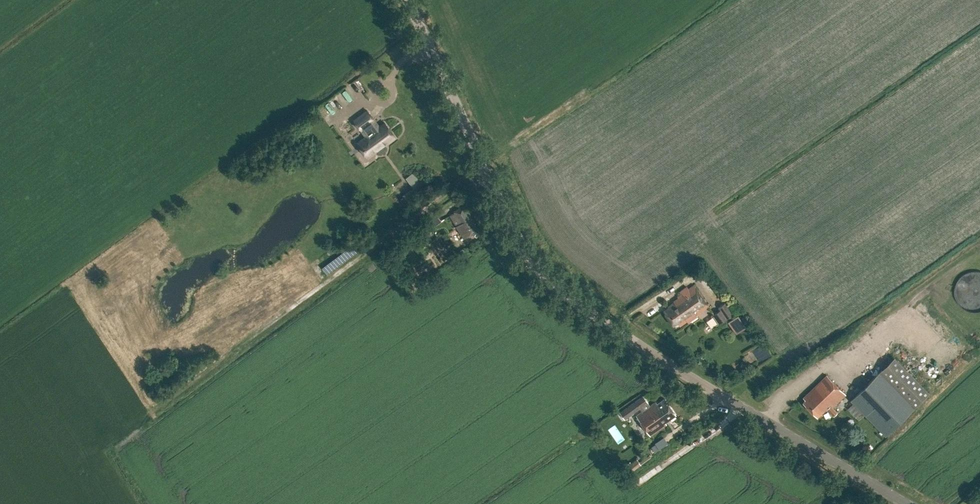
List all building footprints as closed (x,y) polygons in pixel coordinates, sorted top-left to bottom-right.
[(391,73),(384,76),(388,84),(395,81),(391,73)] [(396,137),(385,123),(378,128),(373,121),(375,120),(367,111),(354,121),(361,130),(366,136),(357,143),(364,154),(373,147),(378,154),(380,154),(386,150),(386,147),(385,145),(396,137)] [(401,195),(418,184),(409,171),(393,181),(401,195)] [(463,206),(449,215),(463,237),(468,234),(469,237),(479,231),(463,206)] [(425,219),(430,226),(440,219),(435,212),(425,219)] [(977,271),(970,272),(963,275),(958,280),(956,286),(955,293),(957,300),(961,306),(967,310),(974,311),(979,311),(979,272),(977,271)] [(665,310),(675,324),(678,322),(681,325),(688,320),(689,322),(697,316),(696,314),(709,305),(695,284),(689,288),(687,286),(681,290),(682,292),(678,295),(679,297),(674,300),(675,301),(669,305),(669,307),(665,310)] [(720,309),(713,314),(719,323),(734,313),(726,301),(718,306),(720,309)] [(850,400),(885,436),(930,392),(895,357),(850,400)] [(803,403),(817,418),(826,409),(833,416),(837,413),(831,407),(845,394),(827,375),(803,398),(805,400),(803,403)] [(844,390),(849,387),(844,378),(839,381),(844,390)] [(648,402),(643,394),(620,411),(625,419),(648,402)] [(656,401),(637,414),(651,435),(667,424),(665,422),(676,414),(665,398),(657,403),(656,401)] [(644,462),(639,456),(626,467),(630,472),(644,462)]
